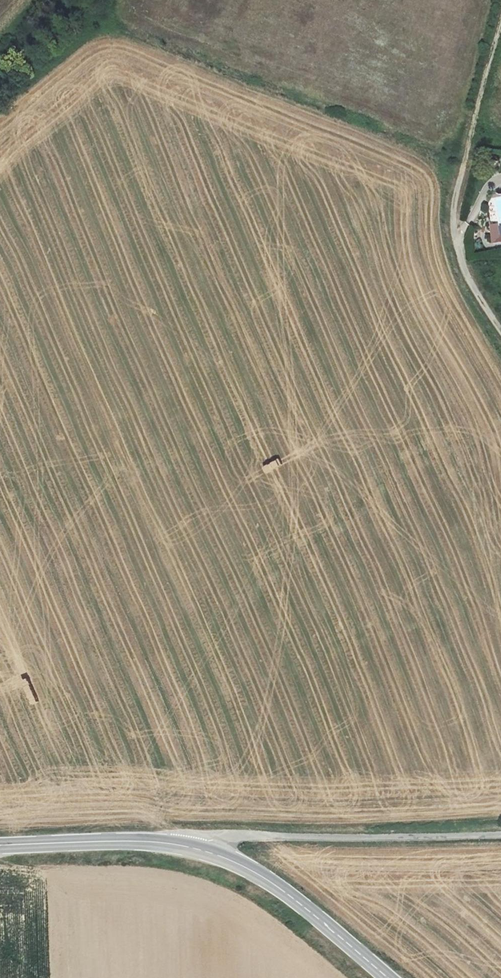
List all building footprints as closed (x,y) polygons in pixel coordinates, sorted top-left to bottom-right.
[(491,226),(493,242),(500,241),(500,237),(499,237),(497,225),(491,226)]
